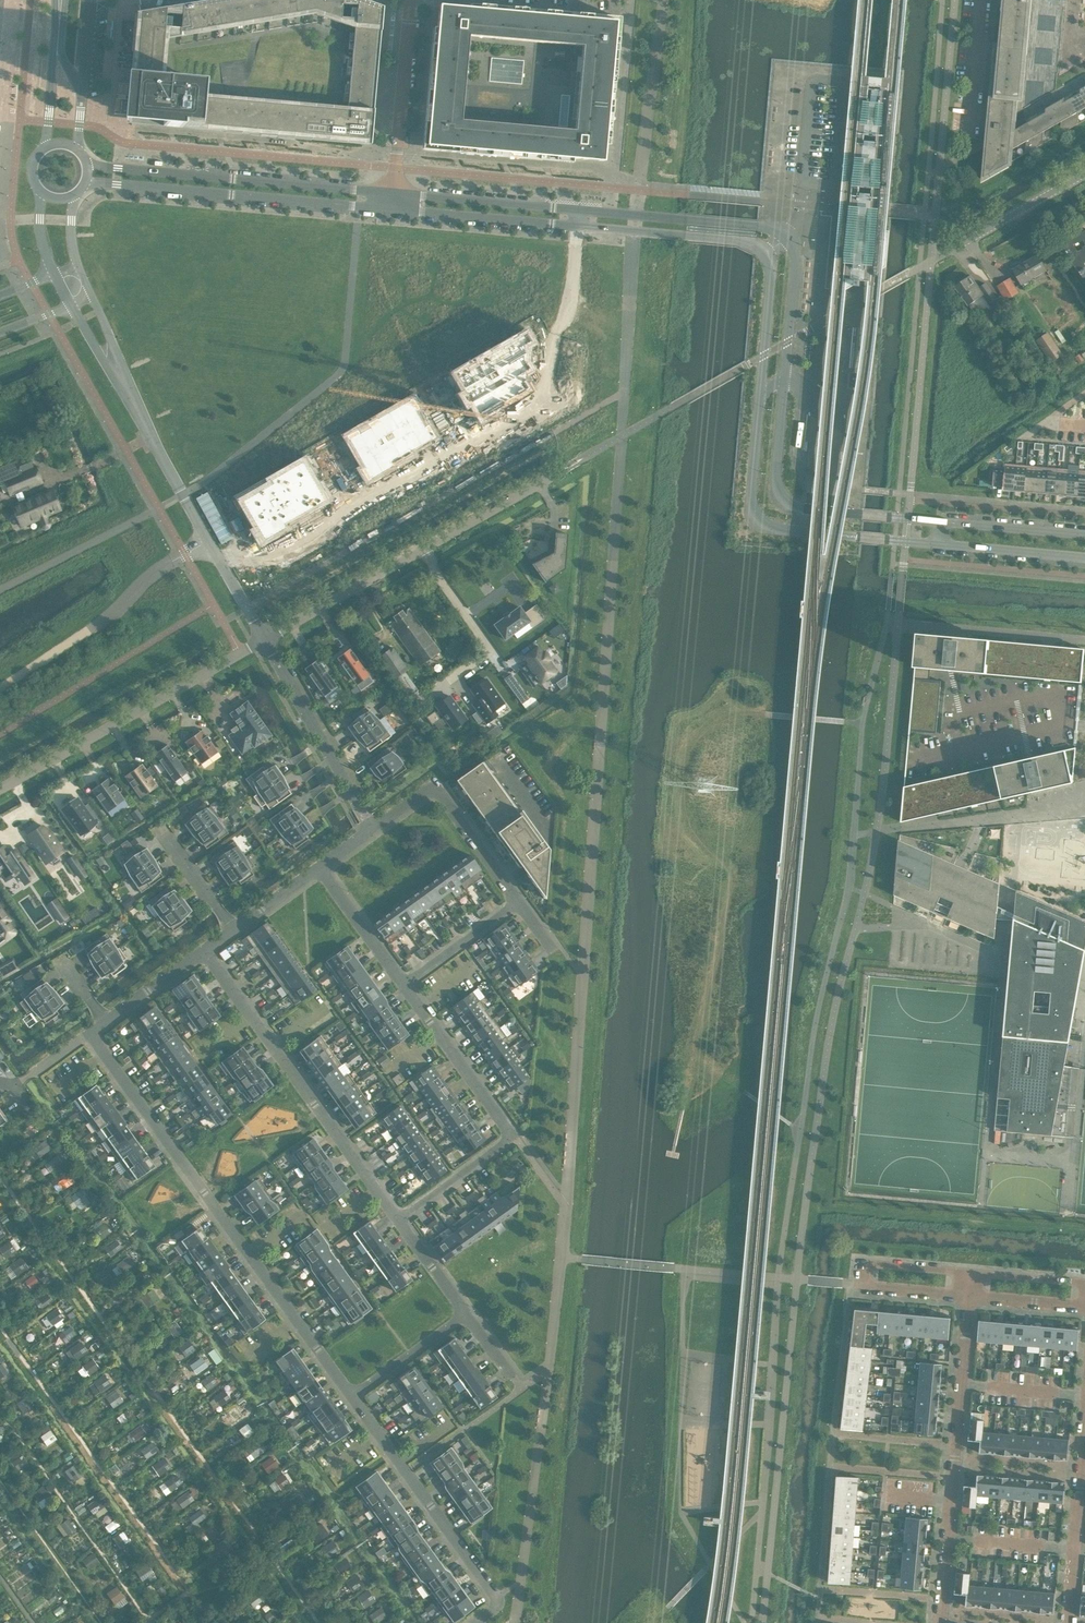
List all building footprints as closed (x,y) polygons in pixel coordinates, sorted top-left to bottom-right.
[(126,123),(370,145),(382,8),(360,0),(137,0),(136,13),(126,123)] [(1063,6),(1063,0),(1005,0),(1004,4),(1000,48),(995,47),(984,177),(1008,163),(1009,151),(1018,146),(1020,127),(1011,132),(1013,115),(1056,90),(1063,6)] [(470,5),(469,9),(439,6),(437,28),(433,28),(422,143),(430,144),(430,150),(443,152),(443,148),(572,160),(603,162),(604,143),(605,140),(609,140),(619,22),(620,18),(584,15),(569,14),(470,5)] [(1080,89),(1079,93),(1072,97),(1069,129),(1078,124),(1079,112),(1084,108),(1084,86),(1080,89)] [(1069,129),(1072,97),(1063,102),(1064,98),(1055,103),(1052,127),(1061,122),(1060,135),(1069,129)] [(1052,127),(1055,103),(1049,107),(1045,109),(1045,113),(1037,117),(1034,149),(1043,144),(1044,132),(1052,127)] [(879,140),(883,119),(883,114),(877,113),(876,117),(866,135),(879,140)] [(1034,149),(1037,117),(1020,127),(1018,146),(1026,142),(1025,154),(1034,149)] [(886,267),(890,231),(884,230),(868,239),(856,238),(855,254),(854,254),(851,263),(832,273),(831,294),(837,295),(854,285),(854,286),(857,287),(860,287),(861,281),(886,267)] [(1063,250),(1078,272),(1084,267),(1084,266),(1083,264),(1084,263),(1084,245),(1082,247),(1083,249),(1078,251),(1073,245),(1083,240),(1084,245),(1084,230),(1058,244),(1059,247),(1062,246),(1064,250),(1063,250)] [(1045,271),(1037,256),(1013,270),(1021,285),(1035,277),(1037,280),(1044,277),(1042,273),(1045,271)] [(998,302),(985,283),(977,289),(969,277),(954,287),(968,306),(984,295),(992,306),(998,302)] [(1018,293),(1010,278),(997,286),(1006,301),(1018,293)] [(1048,332),(1035,341),(1054,369),(1063,364),(1060,359),(1064,357),(1048,332)] [(484,357),(453,375),(478,417),(522,392),(525,333),(484,357)] [(961,347),(950,355),(963,372),(973,364),(967,356),(961,347)] [(1079,354),(1075,357),(1079,364),(1084,361),(1079,354)] [(856,388),(857,374),(850,373),(849,387),(856,388)] [(379,422),(348,440),(370,479),(392,466),(391,463),(431,439),(409,400),(377,419),(379,422)] [(60,509),(52,490),(26,501),(21,491),(42,482),(35,467),(34,468),(28,456),(15,461),(14,459),(0,465),(0,487),(5,485),(10,496),(14,494),(19,504),(13,507),(21,526),(38,519),(42,527),(45,528),(48,527),(49,524),(45,516),(60,509)] [(271,484),(241,501),(263,540),(285,528),(283,524),(324,501),(302,462),(269,480),(271,484)] [(994,467),(992,486),(1003,487),(1003,490),(1014,491),(1016,465),(1005,464),(1005,468),(994,467)] [(1016,465),(1014,491),(1024,492),(1027,466),(1016,465)] [(1068,469),(1066,496),(1076,497),(1079,470),(1079,466),(1069,465),(1068,469)] [(1027,466),(1024,492),(1035,493),(1037,467),(1027,466)] [(1037,467),(1035,493),(1045,494),(1048,467),(1037,467)] [(1048,467),(1045,494),(1056,495),(1058,468),(1048,467)] [(1058,468),(1056,495),(1066,496),(1068,469),(1058,468)] [(1076,497),(1084,498),(1084,471),(1079,470),(1076,497)] [(566,549),(567,534),(555,533),(554,552),(532,564),(545,582),(564,569),(566,549)] [(495,624),(494,625),(495,626),(495,625),(504,638),(504,639),(505,639),(505,638),(528,622),(532,627),(545,618),(536,604),(523,613),(520,608),(519,607),(518,607),(518,608),(509,614),(504,618),(495,624)] [(440,652),(408,608),(402,613),(402,611),(393,617),(394,618),(389,623),(420,666),(440,652)] [(1082,681),(1084,649),(960,638),(960,637),(952,636),(948,636),(948,637),(918,634),(917,643),(919,643),(918,659),(916,658),(915,668),(916,668),(915,678),(929,680),(930,669),(945,670),(945,668),(957,669),(957,671),(962,672),(971,673),(982,674),(982,672),(1082,681)] [(538,646),(524,656),(529,662),(527,664),(540,683),(556,672),(548,660),(550,659),(544,651),(543,653),(538,646)] [(376,674),(370,664),(364,669),(350,648),(336,658),(356,685),(360,691),(373,682),(371,678),(376,674)] [(419,693),(404,672),(408,669),(392,648),(388,650),(381,655),(381,656),(377,658),(393,680),(408,701),(419,693)] [(337,687),(329,676),(317,659),(304,669),(322,693),(324,696),(337,687)] [(511,674),(504,679),(521,704),(528,699),(511,674)] [(937,728),(941,681),(915,678),(910,731),(936,733),(937,728)] [(486,679),(471,690),(478,700),(472,705),(486,724),(498,715),(494,710),(504,703),(486,679)] [(417,695),(409,701),(416,709),(420,706),(417,702),(420,700),(417,695)] [(434,711),(426,717),(432,725),(440,719),(438,716),(441,714),(452,729),(466,719),(450,696),(435,706),(439,711),(436,713),(434,711)] [(271,735),(247,702),(230,714),(240,727),(237,730),(238,732),(235,734),(234,732),(229,735),(242,754),(253,746),(254,747),(271,735)] [(356,721),(347,728),(354,738),(380,720),(379,720),(376,722),(365,706),(352,716),(356,721)] [(380,720),(354,738),(355,738),(358,736),(369,752),(391,736),(391,735),(395,732),(384,717),(380,720)] [(218,752),(207,736),(202,729),(184,742),(200,764),(218,752)] [(226,746),(220,738),(215,742),(220,750),(226,746)] [(187,772),(167,744),(154,754),(174,781),(187,772)] [(513,750),(508,744),(503,748),(507,754),(513,750)] [(1043,789),(1072,783),(1076,747),(1075,748),(1036,757),(1036,759),(1024,762),(1024,759),(1019,760),(1013,762),(1010,762),(1000,765),(1001,769),(926,785),(925,782),(906,786),(905,786),(904,787),(902,811),(901,822),(907,820),(912,819),(912,817),(939,811),(938,808),(945,807),(946,810),(955,808),(954,805),(961,803),(962,806),(971,804),(970,801),(977,799),(977,802),(987,800),(986,797),(993,796),(993,799),(1007,796),(1007,798),(1027,793),(1030,793),(1031,792),(1031,793),(1044,790),(1043,789)] [(406,769),(397,757),(395,759),(387,748),(366,763),(375,774),(377,773),(381,778),(389,772),(393,777),(406,769)] [(541,841),(532,827),(530,829),(481,762),(456,780),(519,868),(522,865),(527,872),(526,873),(544,898),(548,857),(547,857),(548,849),(542,840),(541,841)] [(150,775),(146,768),(143,765),(142,763),(124,776),(140,798),(158,786),(150,775)] [(151,765),(146,768),(150,775),(155,771),(151,765)] [(263,766),(245,778),(256,794),(283,775),(276,765),(267,772),(263,766)] [(256,794),(253,797),(261,807),(265,804),(269,809),(291,793),(280,778),(283,776),(283,775),(256,794)] [(125,799),(116,788),(110,779),(109,777),(100,783),(91,790),(107,812),(125,799)] [(205,784),(202,779),(197,783),(200,788),(205,784)] [(77,798),(62,809),(80,835),(95,824),(98,827),(104,822),(94,808),(88,813),(84,806),(77,798)] [(242,804),(237,798),(232,802),(236,808),(242,804)] [(192,835),(218,816),(210,806),(206,809),(202,803),(189,813),(193,818),(184,825),(192,835)] [(280,835),(305,817),(302,819),(291,803),(269,819),(280,835)] [(188,811),(184,805),(178,810),(181,815),(188,811)] [(236,812),(232,807),(227,811),(230,816),(236,812)] [(144,818),(137,809),(130,813),(137,823),(144,818)] [(228,833),(217,817),(218,816),(192,835),(192,836),(195,833),(206,849),(228,833)] [(257,823),(252,816),(245,821),(250,827),(257,823)] [(304,834),(313,827),(305,817),(280,835),(284,833),(295,849),(308,839),(304,834)] [(32,824),(22,829),(24,834),(34,829),(32,824)] [(262,830),(258,824),(252,828),(256,834),(262,830)] [(27,834),(27,835),(40,854),(42,853),(43,854),(44,854),(49,861),(63,851),(50,831),(47,834),(42,826),(28,835),(27,834)] [(954,864),(899,840),(894,894),(934,912),(940,896),(947,899),(954,902),(947,917),(994,938),(999,883),(968,870),(965,876),(951,872),(954,864)] [(25,843),(18,848),(21,853),(28,848),(25,843)] [(0,848),(0,873),(3,871),(8,878),(17,872),(23,880),(32,873),(17,852),(11,857),(4,846),(0,848)] [(220,875),(246,855),(245,856),(238,846),(229,852),(225,847),(212,856),(223,872),(220,874),(220,875)] [(129,877),(155,859),(147,848),(138,855),(134,849),(121,859),(132,874),(129,877)] [(469,854),(459,862),(474,882),(484,875),(480,869),(469,854)] [(253,874),(250,869),(254,866),(246,855),(220,875),(228,885),(236,879),(240,884),(253,874)] [(74,869),(80,865),(74,856),(68,860),(74,869)] [(163,877),(152,861),(155,859),(129,877),(141,893),(163,877)] [(459,862),(450,868),(465,889),(474,882),(459,862)] [(968,870),(954,864),(951,872),(965,876),(968,870)] [(450,868),(440,875),(455,896),(458,900),(467,893),(465,889),(450,868)] [(440,875),(431,882),(446,903),(455,896),(440,875)] [(431,882),(421,889),(436,910),(446,903),(431,882)] [(159,917),(184,899),(180,901),(169,886),(147,902),(159,917)] [(421,889),(412,896),(427,917),(436,910),(421,889)] [(1084,951),(1084,921),(1016,891),(1010,954),(1008,981),(1008,987),(1004,1029),(995,1130),(1066,1137),(1073,1067),(1065,1065),(1069,1042),(1070,1036),(1071,1030),(1083,961),(1084,951)] [(61,923),(71,916),(58,896),(48,902),(61,923)] [(412,896),(402,903),(417,924),(427,917),(412,896)] [(183,916),(191,910),(184,899),(159,917),(159,918),(162,916),(173,931),(187,922),(183,916)] [(402,903),(393,910),(410,934),(416,929),(414,926),(417,924),(402,903)] [(5,941),(16,933),(8,922),(10,921),(3,912),(2,913),(0,910),(0,935),(5,941)] [(393,910),(383,917),(398,938),(407,931),(410,934),(393,910)] [(383,917),(373,924),(383,938),(384,938),(388,945),(398,938),(383,917)] [(252,932),(241,940),(246,947),(251,944),(253,947),(274,932),(266,922),(252,932)] [(485,937),(482,939),(489,950),(512,933),(509,929),(504,923),(502,924),(498,927),(485,937)] [(150,933),(146,927),(141,931),(145,936),(150,933)] [(253,947),(249,950),(253,956),(257,953),(260,957),(281,942),(274,932),(253,947)] [(92,967),(119,948),(117,948),(106,933),(84,949),(95,964),(92,967)] [(512,933),(489,950),(496,959),(499,956),(518,942),(512,933)] [(281,942),(260,957),(267,966),(288,951),(281,942)] [(518,942),(499,956),(505,965),(525,951),(522,947),(518,942)] [(331,973),(354,956),(347,946),(336,954),(334,952),(326,958),(328,960),(324,963),(331,973)] [(126,967),(122,962),(126,958),(119,948),(92,967),(100,977),(109,971),(113,976),(126,967)] [(226,949),(220,953),(225,960),(231,956),(226,949)] [(288,951),(267,966),(274,976),(295,961),(288,951)] [(505,965),(502,967),(509,977),(531,960),(525,951),(505,965)] [(338,983),(359,967),(355,963),(358,961),(354,956),(331,973),(338,983)] [(0,963),(0,973),(1,975),(18,968),(14,958),(0,963)] [(509,977),(508,977),(515,988),(539,971),(536,967),(531,960),(509,977)] [(295,961),(274,976),(281,985),(302,970),(295,961)] [(348,990),(368,975),(365,970),(362,972),(359,967),(338,983),(341,981),(348,990)] [(302,970),(281,985),(288,995),(309,980),(302,970)] [(180,999),(200,985),(193,975),(182,983),(180,981),(172,987),(173,989),(173,990),(180,999)] [(350,1003),(373,986),(369,982),(372,980),(368,975),(348,990),(354,999),(350,1002),(350,1003)] [(27,1013),(56,992),(56,991),(53,993),(42,978),(37,982),(20,994),(24,999),(19,1002),(27,1013)] [(309,980),(288,995),(295,1005),(301,1000),(316,990),(309,980)] [(187,1009),(205,996),(201,991),(204,990),(200,985),(180,999),(187,1009)] [(357,1012),(382,994),(379,989),(376,991),(373,986),(350,1003),(357,1012)] [(469,994),(450,1008),(453,1012),(455,1010),(458,1015),(456,1017),(479,1001),(472,991),(469,994)] [(55,1008),(64,1002),(56,992),(27,1013),(30,1011),(37,1021),(42,1018),(46,1023),(59,1014),(55,1008)] [(368,1018),(386,1005),(383,1001),(385,999),(382,994),(357,1012),(358,1012),(362,1009),(368,1018)] [(187,1024),(212,1006),(205,996),(187,1009),(190,1014),(188,1016),(191,1020),(187,1023),(187,1024)] [(173,1004),(178,1001),(175,997),(170,1000),(172,1003),(169,1005),(171,1009),(175,1006),(173,1004)] [(479,1001),(456,1017),(459,1021),(461,1019),(465,1024),(463,1026),(487,1009),(480,1000),(479,1001)] [(373,1030),(393,1015),(386,1005),(368,1018),(366,1020),(373,1030)] [(194,1034),(219,1016),(212,1006),(187,1024),(194,1034)] [(153,1007),(129,1025),(135,1032),(138,1029),(140,1033),(161,1017),(153,1007)] [(487,1009),(463,1026),(466,1030),(468,1028),(471,1033),(469,1035),(492,1019),(486,1010),(487,1009)] [(382,1038),(400,1025),(393,1015),(373,1030),(376,1034),(379,1033),(382,1038)] [(161,1017),(140,1033),(147,1042),(168,1027),(161,1017)] [(492,1019),(469,1035),(472,1039),(474,1037),(478,1042),(476,1044),(500,1027),(493,1018),(492,1019)] [(387,1049),(407,1035),(400,1025),(382,1038),(386,1042),(383,1044),(387,1049)] [(168,1027),(147,1042),(154,1052),(175,1037),(168,1027)] [(500,1027),(476,1044),(479,1048),(481,1046),(484,1051),(482,1053),(506,1036),(500,1027)] [(302,1048),(298,1051),(306,1061),(306,1060),(327,1045),(320,1035),(302,1048)] [(506,1036),(482,1053),(485,1057),(487,1055),(491,1060),(489,1062),(508,1048),(502,1040),(506,1037),(506,1036)] [(175,1037),(154,1052),(161,1061),(181,1046),(175,1037)] [(306,1060),(306,1061),(313,1070),(334,1055),(327,1045),(306,1060)] [(508,1048),(489,1062),(492,1066),(494,1064),(497,1069),(495,1071),(515,1057),(515,1058),(519,1055),(512,1045),(508,1048)] [(181,1046),(161,1061),(168,1071),(188,1056),(181,1046)] [(225,1074),(249,1057),(242,1047),(218,1064),(225,1074)] [(313,1070),(320,1080),(341,1064),(334,1055),(313,1070)] [(379,1063),(386,1058),(384,1055),(377,1060),(379,1063)] [(188,1056),(168,1071),(174,1080),(195,1065),(188,1056)] [(234,1083),(256,1067),(249,1057),(225,1074),(226,1075),(229,1072),(232,1077),(235,1075),(238,1079),(233,1083),(234,1083)] [(515,1057),(495,1071),(498,1075),(500,1073),(504,1078),(502,1080),(521,1066),(515,1058),(515,1057)] [(383,1068),(390,1063),(386,1058),(379,1063),(383,1068)] [(341,1064),(320,1080),(326,1090),(327,1089),(348,1074),(351,1072),(344,1062),(341,1064)] [(174,1080),(171,1083),(176,1089),(179,1087),(181,1090),(202,1075),(195,1065),(174,1080)] [(420,1089),(439,1075),(438,1074),(436,1076),(433,1071),(435,1069),(432,1065),(413,1079),(420,1089)] [(521,1066),(502,1080),(505,1084),(505,1083),(507,1082),(512,1089),(516,1086),(529,1077),(521,1066)] [(241,1093),(265,1075),(262,1070),(259,1072),(256,1067),(234,1083),(241,1093)] [(327,1089),(326,1090),(333,1099),(334,1099),(350,1087),(355,1083),(348,1074),(327,1089)] [(403,1081),(398,1074),(392,1078),(397,1085),(403,1081)] [(202,1075),(181,1090),(188,1099),(209,1084),(202,1075)] [(261,1093),(272,1085),(265,1075),(241,1093),(242,1092),(249,1102),(253,1099),(254,1101),(263,1095),(261,1093)] [(426,1098),(445,1084),(445,1083),(443,1085),(439,1080),(442,1079),(439,1075),(420,1089),(426,1098)] [(350,1087),(333,1099),(340,1109),(341,1108),(362,1093),(355,1083),(350,1087)] [(81,1111),(104,1095),(96,1084),(73,1101),(81,1111)] [(209,1084),(188,1099),(195,1109),(216,1094),(209,1084)] [(429,1109),(452,1093),(451,1092),(449,1094),(446,1089),(448,1088),(445,1084),(426,1098),(432,1106),(429,1109)] [(341,1108),(340,1109),(347,1118),(348,1118),(369,1103),(362,1093),(357,1096),(341,1108)] [(435,1119),(458,1102),(458,1101),(456,1103),(452,1098),(455,1097),(452,1093),(429,1109),(436,1118),(435,1119)] [(195,1109),(191,1112),(195,1118),(200,1115),(202,1118),(199,1121),(223,1104),(216,1094),(195,1109)] [(507,1094),(502,1098),(505,1102),(510,1098),(507,1094)] [(88,1121),(111,1105),(104,1095),(81,1111),(88,1121)] [(441,1128),(465,1111),(464,1110),(462,1112),(459,1107),(461,1106),(458,1102),(435,1119),(441,1128)] [(348,1118),(347,1118),(354,1128),(358,1126),(376,1113),(369,1103),(348,1118)] [(223,1104),(199,1121),(204,1128),(207,1125),(210,1129),(216,1124),(216,1125),(219,1122),(221,1124),(226,1120),(225,1118),(231,1114),(223,1104)] [(95,1131),(118,1115),(111,1105),(88,1121),(95,1131)] [(387,1129),(406,1115),(399,1105),(380,1119),(383,1123),(385,1122),(389,1127),(386,1128),(387,1129)] [(452,1134),(471,1120),(471,1119),(469,1121),(465,1116),(468,1114),(465,1111),(441,1128),(442,1128),(446,1125),(452,1134)] [(107,1138),(125,1125),(118,1115),(95,1131),(96,1132),(100,1129),(107,1138)] [(393,1138),(412,1124),(406,1115),(387,1129),(393,1138)] [(459,1143),(478,1129),(477,1128),(475,1130),(472,1125),(474,1123),(471,1120),(452,1134),(459,1143)] [(400,1147),(419,1133),(412,1124),(393,1138),(396,1141),(398,1140),(402,1145),(399,1146),(400,1147)] [(111,1151),(133,1135),(125,1125),(107,1138),(104,1141),(111,1151)] [(479,1144),(483,1141),(478,1134),(480,1133),(481,1133),(478,1129),(459,1143),(466,1153),(479,1144)] [(406,1156),(425,1142),(419,1133),(400,1147),(402,1150),(405,1149),(408,1154),(406,1155),(406,1156)] [(118,1161),(139,1146),(132,1136),(133,1135),(111,1151),(118,1161)] [(297,1165),(318,1150),(315,1145),(317,1143),(314,1138),(300,1148),(298,1146),(292,1150),(294,1152),(290,1155),(297,1165)] [(36,1159),(52,1148),(45,1139),(30,1150),(36,1159)] [(191,1140),(185,1145),(189,1151),(195,1146),(191,1140)] [(413,1165),(432,1151),(425,1142),(406,1156),(409,1159),(411,1158),(415,1163),(412,1164),(413,1165)] [(126,1171),(146,1156),(139,1146),(118,1161),(126,1171)] [(58,1152),(64,1162),(70,1158),(64,1149),(58,1152)] [(307,1172),(328,1158),(324,1153),(322,1155),(318,1150),(297,1165),(297,1166),(301,1163),(307,1172)] [(512,1161),(520,1155),(516,1150),(508,1155),(512,1161)] [(419,1174),(439,1160),(432,1151),(413,1165),(419,1174)] [(50,1172),(63,1163),(57,1155),(44,1164),(50,1172)] [(133,1181),(151,1168),(154,1167),(146,1156),(126,1171),(133,1181)] [(282,1156),(275,1161),(278,1166),(285,1161),(282,1156)] [(314,1182),(332,1169),(329,1164),(331,1163),(328,1158),(307,1172),(314,1182)] [(433,1180),(446,1170),(439,1160),(419,1174),(422,1177),(424,1176),(429,1183),(433,1180)] [(319,1193),(339,1179),(332,1169),(314,1182),(318,1187),(315,1189),(319,1193)] [(402,1176),(399,1172),(396,1169),(393,1171),(398,1178),(402,1176)] [(62,1190),(74,1182),(69,1174),(57,1182),(62,1190)] [(241,1205),(266,1187),(259,1178),(254,1181),(252,1179),(244,1185),(246,1187),(234,1196),(241,1205)] [(326,1203),(346,1189),(339,1179),(319,1193),(326,1203)] [(517,1209),(519,1186),(515,1188),(511,1182),(496,1193),(511,1213),(517,1209)] [(251,1213),(272,1198),(265,1189),(266,1188),(266,1187),(241,1205),(245,1210),(247,1208),(251,1213)] [(77,1206),(88,1199),(80,1189),(70,1196),(77,1206)] [(511,1213),(496,1193),(486,1199),(483,1195),(501,1220),(511,1213)] [(501,1220),(483,1195),(477,1200),(480,1204),(477,1206),(492,1227),(501,1220)] [(258,1223),(281,1206),(278,1201),(275,1203),(272,1198),(251,1213),(258,1223)] [(492,1227),(477,1206),(467,1213),(465,1210),(482,1234),(492,1227)] [(482,1234),(465,1210),(459,1215),(461,1218),(458,1220),(473,1241),(482,1234)] [(360,1242),(376,1230),(369,1220),(352,1232),(360,1242)] [(473,1241),(458,1220),(448,1227),(463,1248),(473,1241)] [(100,1241),(112,1233),(104,1222),(93,1231),(100,1241)] [(196,1230),(176,1243),(184,1254),(185,1253),(207,1237),(202,1231),(199,1227),(196,1230)] [(463,1248),(448,1227),(438,1234),(453,1255),(463,1248)] [(299,1257),(324,1239),(317,1229),(293,1246),(300,1256),(299,1257)] [(366,1252),(383,1240),(376,1230),(360,1242),(366,1252)] [(175,1241),(182,1236),(179,1231),(172,1236),(175,1241)] [(453,1255),(438,1234),(428,1242),(433,1248),(443,1262),(453,1255)] [(207,1237),(185,1253),(192,1263),(214,1247),(207,1237)] [(306,1266),(328,1250),(325,1245),(327,1243),(324,1239),(299,1257),(306,1266)] [(115,1254),(122,1248),(117,1240),(109,1246),(115,1254)] [(373,1262),(390,1249),(383,1240),(366,1252),(373,1262)] [(16,1252),(9,1241),(0,1247),(0,1252),(5,1259),(16,1252)] [(214,1247),(192,1263),(200,1273),(221,1257),(214,1247)] [(380,1271),(397,1259),(390,1249),(373,1262),(380,1271)] [(313,1276),(335,1260),(328,1250),(306,1266),(313,1276)] [(122,1273),(134,1265),(128,1256),(116,1265),(122,1273)] [(16,1277),(28,1268),(21,1257),(9,1266),(16,1277)] [(200,1273),(198,1274),(206,1284),(210,1281),(228,1268),(221,1257),(200,1273)] [(387,1281),(404,1269),(397,1259),(380,1271),(387,1281)] [(320,1286),(342,1269),(335,1260),(313,1276),(320,1286)] [(228,1268),(210,1281),(217,1291),(236,1278),(228,1268)] [(327,1295),(349,1279),(342,1269),(320,1286),(325,1283),(328,1287),(325,1289),(328,1293),(326,1295),(327,1295)] [(408,1282),(412,1279),(404,1269),(387,1281),(395,1291),(408,1282)] [(138,1290),(147,1283),(140,1272),(130,1279),(138,1290)] [(236,1278),(217,1291),(224,1301),(243,1288),(236,1278)] [(334,1305),(356,1289),(349,1279),(327,1295),(334,1305)] [(28,1280),(22,1285),(26,1291),(33,1287),(28,1280)] [(224,1301),(221,1303),(229,1313),(229,1314),(232,1312),(232,1311),(250,1298),(243,1288),(224,1301)] [(148,1307),(159,1299),(152,1289),(141,1297),(148,1307)] [(341,1314),(363,1298),(356,1289),(334,1305),(341,1314)] [(40,1310),(52,1301),(45,1292),(33,1301),(40,1310)] [(250,1298),(232,1311),(232,1312),(239,1321),(239,1322),(258,1308),(250,1298)] [(361,1315),(370,1308),(363,1298),(341,1314),(348,1324),(353,1320),(354,1323),(362,1317),(361,1315)] [(53,1326),(63,1318),(56,1308),(46,1316),(53,1326)] [(239,1321),(236,1323),(236,1324),(244,1334),(265,1319),(258,1308),(239,1322),(239,1321)] [(878,1324),(879,1311),(855,1309),(854,1322),(867,1323),(878,1324)] [(889,1334),(891,1312),(890,1312),(890,1310),(886,1309),(886,1311),(879,1311),(878,1324),(877,1333),(889,1334)] [(901,1335),(903,1313),(902,1313),(902,1311),(898,1310),(897,1313),(891,1312),(889,1334),(901,1335)] [(913,1336),(915,1314),(914,1314),(914,1312),(909,1311),(909,1314),(903,1313),(901,1335),(913,1336)] [(925,1337),(927,1315),(925,1315),(926,1313),(921,1313),(921,1315),(915,1314),(913,1336),(925,1337)] [(936,1338),(938,1316),(937,1316),(937,1314),(933,1314),(933,1316),(927,1315),(925,1337),(936,1338)] [(949,1339),(951,1317),(949,1317),(949,1315),(945,1315),(944,1317),(938,1316),(936,1338),(949,1339)] [(990,1342),(992,1321),(986,1321),(986,1318),(981,1318),(981,1320),(979,1320),(977,1341),(978,1341),(990,1342)] [(1003,1343),(1005,1322),(998,1322),(999,1319),(993,1319),(993,1321),(992,1321),(990,1342),(1003,1343)] [(1015,1345),(1017,1323),(1011,1323),(1011,1321),(1006,1320),(1006,1322),(1005,1322),(1003,1343),(1015,1345)] [(1027,1346),(1029,1324),(1023,1324),(1023,1322),(1018,1321),(1018,1323),(1017,1323),(1015,1345),(1027,1346)] [(175,1339),(183,1333),(176,1322),(167,1328),(175,1339)] [(864,1347),(867,1323),(854,1322),(851,1345),(864,1347)] [(1040,1347),(1042,1326),(1040,1326),(1041,1323),(1036,1323),(1035,1325),(1029,1324),(1027,1346),(1040,1347)] [(1052,1348),(1054,1327),(1053,1327),(1053,1324),(1048,1324),(1048,1326),(1042,1326),(1040,1347),(1052,1348)] [(1064,1349),(1066,1328),(1065,1328),(1065,1326),(1060,1325),(1060,1327),(1054,1327),(1052,1348),(1064,1349)] [(62,1332),(58,1335),(65,1344),(70,1341),(68,1339),(75,1334),(70,1326),(62,1332)] [(1077,1351),(1079,1329),(1078,1329),(1078,1327),(1073,1326),(1073,1328),(1066,1328),(1064,1349),(1077,1350),(1077,1351)] [(333,1339),(329,1334),(324,1337),(328,1342),(333,1339)] [(440,1363),(461,1348),(454,1338),(433,1353),(440,1363)] [(185,1357),(195,1349),(188,1340),(178,1347),(185,1357)] [(76,1360),(88,1352),(80,1341),(69,1349),(76,1360)] [(873,1348),(864,1347),(851,1345),(850,1354),(872,1357),(873,1348)] [(289,1350),(275,1360),(282,1370),(279,1373),(299,1358),(300,1358),(292,1347),(289,1350)] [(448,1371),(468,1357),(461,1348),(440,1363),(441,1362),(448,1371)] [(870,1369),(871,1361),(872,1357),(850,1354),(848,1367),(870,1369)] [(458,1379),(475,1367),(468,1357),(448,1371),(449,1372),(452,1370),(458,1379)] [(199,1371),(207,1366),(201,1358),(194,1364),(199,1371)] [(299,1358),(279,1373),(286,1383),(307,1369),(307,1368),(300,1358),(299,1358)] [(88,1376),(99,1369),(92,1359),(81,1366),(88,1376)] [(941,1376),(942,1364),(920,1362),(919,1374),(941,1376)] [(9,1373),(2,1364),(0,1365),(0,1379),(9,1373)] [(400,1393),(421,1378),(413,1367),(399,1377),(389,1384),(394,1392),(398,1389),(400,1393)] [(465,1388),(482,1376),(475,1367),(458,1379),(465,1388)] [(869,1382),(870,1369),(848,1367),(847,1380),(869,1382)] [(307,1369),(286,1383),(287,1383),(290,1381),(296,1391),(297,1391),(314,1378),(307,1368),(307,1369)] [(207,1390),(218,1383),(212,1373),(201,1381),(207,1390)] [(100,1393),(111,1385),(104,1374),(93,1382),(100,1393)] [(940,1388),(941,1376),(919,1374),(918,1386),(940,1388)] [(472,1398),(489,1386),(482,1376),(465,1388),(472,1398)] [(296,1391),(293,1393),(301,1404),(304,1401),(321,1389),(314,1378),(297,1391),(296,1391)] [(407,1402),(427,1387),(421,1378),(400,1393),(407,1402)] [(867,1395),(869,1382),(847,1380),(845,1393),(867,1395)] [(493,1399),(496,1396),(489,1386),(472,1398),(479,1408),(493,1399)] [(939,1400),(940,1388),(918,1386),(917,1398),(939,1400)] [(413,1411),(434,1396),(427,1387),(407,1402),(413,1411)] [(321,1389),(304,1401),(311,1411),(328,1399),(329,1398),(322,1388),(321,1389)] [(220,1407),(231,1399),(224,1389),(213,1397),(220,1407)] [(375,1390),(367,1396),(372,1403),(380,1397),(375,1390)] [(113,1409),(123,1401),(116,1391),(106,1398),(113,1409)] [(866,1407),(867,1395),(845,1393),(844,1404),(866,1407)] [(23,1414),(33,1407),(26,1396),(16,1403),(23,1414)] [(427,1417),(442,1407),(434,1396),(413,1411),(414,1411),(410,1414),(415,1420),(418,1418),(421,1422),(427,1417)] [(938,1412),(939,1400),(917,1398),(916,1410),(938,1412)] [(311,1411),(307,1414),(314,1424),(319,1421),(336,1409),(328,1399),(311,1411)] [(865,1419),(866,1407),(844,1404),(843,1416),(865,1419)] [(229,1426),(243,1417),(235,1406),(227,1412),(230,1416),(224,1419),(229,1426)] [(319,1421),(314,1424),(322,1434),(343,1419),(344,1418),(336,1408),(336,1409),(319,1421)] [(937,1423),(938,1412),(916,1410),(915,1421),(937,1423)] [(863,1431),(865,1419),(843,1416),(841,1428),(863,1431)] [(343,1419),(322,1434),(329,1445),(348,1431),(351,1429),(344,1418),(343,1419)] [(983,1431),(984,1420),(970,1418),(968,1440),(980,1441),(981,1441),(982,1431),(983,1431)] [(936,1435),(937,1423),(915,1421),(914,1433),(936,1435)] [(246,1439),(254,1433),(247,1424),(239,1430),(246,1439)] [(134,1441),(146,1433),(140,1425),(129,1433),(134,1441)] [(47,1446),(56,1439),(50,1430),(41,1436),(47,1446)] [(995,1433),(983,1431),(982,1431),(981,1441),(980,1441),(979,1453),(993,1454),(995,1433)] [(1005,1455),(1007,1434),(995,1433),(993,1454),(1005,1455)] [(1017,1456),(1019,1435),(1007,1434),(1005,1455),(1017,1456)] [(1030,1457),(1032,1436),(1019,1435),(1017,1456),(1030,1457)] [(1042,1458),(1044,1437),(1032,1436),(1030,1457),(1042,1458)] [(1054,1459),(1056,1438),(1044,1437),(1042,1458),(1054,1459)] [(1067,1461),(1069,1439),(1056,1438),(1054,1459),(1067,1461)] [(260,1440),(247,1449),(251,1454),(256,1450),(259,1455),(267,1450),(260,1440)] [(147,1460),(159,1450),(152,1441),(140,1450),(147,1460)] [(438,1472),(460,1456),(453,1446),(430,1462),(438,1472)] [(14,1466),(25,1459),(19,1450),(8,1458),(14,1466)] [(267,1474),(278,1466),(271,1456),(260,1464),(267,1474)] [(445,1482),(462,1469),(459,1464),(461,1462),(458,1458),(460,1456),(438,1472),(445,1482)] [(159,1476),(171,1467),(164,1457),(152,1466),(159,1476)] [(73,1483),(83,1476),(75,1464),(65,1471),(73,1483)] [(449,1493),(469,1478),(462,1469),(445,1482),(448,1486),(446,1488),(449,1493)] [(377,1471),(357,1486),(363,1496),(364,1496),(384,1481),(377,1471)] [(280,1491),(290,1483),(283,1473),(273,1480),(280,1491)] [(989,1497),(991,1475),(977,1474),(976,1486),(977,1486),(976,1496),(977,1496),(989,1497)] [(171,1492),(182,1484),(176,1475),(164,1483),(171,1492)] [(858,1489),(859,1477),(837,1475),(836,1488),(858,1489)] [(1001,1498),(1003,1477),(991,1475),(989,1497),(1001,1498)] [(1013,1499),(1015,1478),(1003,1477),(1001,1498),(1013,1499)] [(458,1501),(476,1488),(469,1478),(449,1493),(452,1498),(455,1496),(458,1501)] [(1026,1500),(1028,1479),(1015,1478),(1013,1499),(1026,1500)] [(1038,1501),(1040,1480),(1028,1479),(1026,1500),(1038,1501)] [(1050,1502),(1052,1481),(1040,1480),(1038,1501),(1050,1502)] [(363,1496),(360,1498),(367,1508),(388,1493),(385,1488),(387,1486),(384,1481),(364,1496),(363,1496)] [(1064,1504),(1065,1482),(1052,1481),(1050,1502),(1063,1503),(1063,1504),(1064,1504)] [(46,1500),(52,1495),(44,1484),(32,1493),(38,1503),(44,1498),(46,1500)] [(976,1507),(977,1496),(976,1496),(977,1486),(976,1486),(964,1485),(962,1506),(976,1507)] [(463,1512),(483,1497),(476,1488),(458,1501),(462,1506),(459,1507),(463,1512)] [(857,1501),(858,1489),(836,1488),(835,1499),(857,1501)] [(182,1508),(194,1500),(188,1491),(176,1499),(182,1508)] [(293,1509),(304,1501),(297,1492),(286,1500),(293,1509)] [(388,1493),(367,1508),(374,1517),(374,1518),(378,1515),(377,1515),(398,1500),(394,1496),(392,1497),(388,1493)] [(481,1514),(490,1507),(483,1497),(463,1512),(470,1522),(473,1520),(474,1522),(482,1516),(481,1514)] [(93,1515),(105,1506),(99,1498),(87,1506),(93,1515)] [(856,1513),(857,1501),(835,1499),(834,1511),(856,1513)] [(398,1500),(377,1515),(378,1515),(384,1524),(384,1525),(402,1512),(399,1507),(401,1505),(398,1500)] [(194,1526),(206,1517),(200,1509),(188,1518),(194,1526)] [(855,1525),(856,1513),(834,1511),(833,1523),(855,1525)] [(384,1524),(380,1527),(380,1528),(387,1537),(412,1519),(408,1515),(406,1516),(402,1512),(384,1525),(384,1524)] [(927,1531),(928,1518),(906,1516),(905,1529),(927,1531)] [(68,1535),(76,1530),(68,1519),(60,1524),(68,1535)] [(412,1519),(387,1537),(394,1547),(398,1544),(416,1531),(413,1526),(415,1524),(412,1519)] [(319,1541),(328,1535),(320,1523),(311,1530),(319,1541)] [(854,1536),(855,1525),(833,1523),(832,1535),(854,1536)] [(209,1541),(218,1534),(211,1525),(202,1532),(209,1541)] [(8,1537),(12,1533),(9,1528),(4,1532),(8,1537)] [(926,1543),(927,1531),(905,1529),(904,1541),(926,1543)] [(119,1548),(130,1541),(123,1531),(112,1538),(119,1548)] [(416,1531),(398,1544),(405,1553),(423,1540),(416,1531)] [(853,1548),(854,1536),(832,1535),(831,1546),(853,1548)] [(405,1553),(400,1556),(401,1556),(407,1566),(430,1550),(423,1540),(405,1553)] [(328,1559),(339,1551),(332,1541),(321,1548),(328,1559)] [(925,1554),(926,1543),(904,1541),(903,1552),(925,1554)] [(219,1559),(230,1551),(224,1542),(212,1550),(219,1559)] [(852,1560),(853,1548),(831,1546),(830,1558),(852,1560)] [(430,1550),(407,1566),(414,1576),(415,1576),(417,1574),(416,1574),(437,1559),(430,1550)] [(924,1566),(925,1554),(903,1552),(902,1564),(924,1566)] [(89,1570),(99,1562),(92,1553),(82,1560),(89,1570)] [(341,1575),(352,1567),(345,1557),(333,1564),(341,1575)] [(852,1572),(852,1560),(830,1558),(830,1570),(852,1572)] [(437,1559),(416,1574),(417,1574),(420,1579),(422,1577),(425,1582),(426,1582),(444,1569),(437,1559)] [(150,1582),(157,1578),(153,1573),(154,1573),(147,1563),(135,1571),(143,1582),(147,1578),(150,1582)] [(923,1578),(924,1566),(902,1564),(901,1576),(923,1578)] [(425,1582),(421,1585),(428,1595),(433,1592),(433,1591),(453,1577),(449,1572),(447,1574),(444,1569),(426,1582),(425,1582)] [(851,1584),(852,1572),(830,1570),(829,1582),(851,1584)] [(969,1585),(970,1573),(956,1572),(954,1593),(967,1594),(968,1585),(969,1585)] [(352,1592),(363,1584),(356,1574),(345,1582),(352,1592)] [(922,1590),(923,1578),(901,1576),(900,1588),(922,1590)] [(453,1577),(433,1591),(433,1592),(439,1601),(457,1588),(454,1583),(456,1581),(453,1577)] [(981,1586),(969,1585),(968,1585),(967,1594),(965,1606),(979,1607),(981,1586)] [(114,1604),(124,1597),(116,1586),(106,1593),(114,1604)] [(991,1608),(993,1587),(981,1586),(979,1607),(991,1608)] [(1003,1609),(1005,1588),(993,1587),(991,1608),(1003,1609)] [(439,1601),(436,1603),(443,1613),(447,1611),(446,1610),(467,1596),(463,1591),(461,1593),(457,1588),(439,1601)] [(1016,1610),(1018,1589),(1005,1588),(1003,1609),(1016,1610)] [(1028,1612),(1030,1590),(1018,1589),(1016,1610),(1028,1612)] [(363,1607),(374,1600),(368,1590),(357,1597),(363,1607)] [(1041,1613),(1042,1591),(1030,1590),(1028,1612),(1041,1613)] [(263,1603),(266,1601),(259,1591),(247,1600),(253,1608),(262,1601),(263,1603)] [(1053,1614),(1056,1592),(1055,1592),(1055,1593),(1042,1591),(1041,1613),(1053,1614)] [(467,1596),(446,1610),(447,1611),(454,1620),(456,1622),(464,1616),(462,1614),(474,1605),(467,1596)] [(386,1616),(380,1607),(369,1615),(374,1622),(377,1622),(386,1616)] [(278,1618),(271,1609),(262,1616),(268,1622),(271,1622),(278,1618)]
